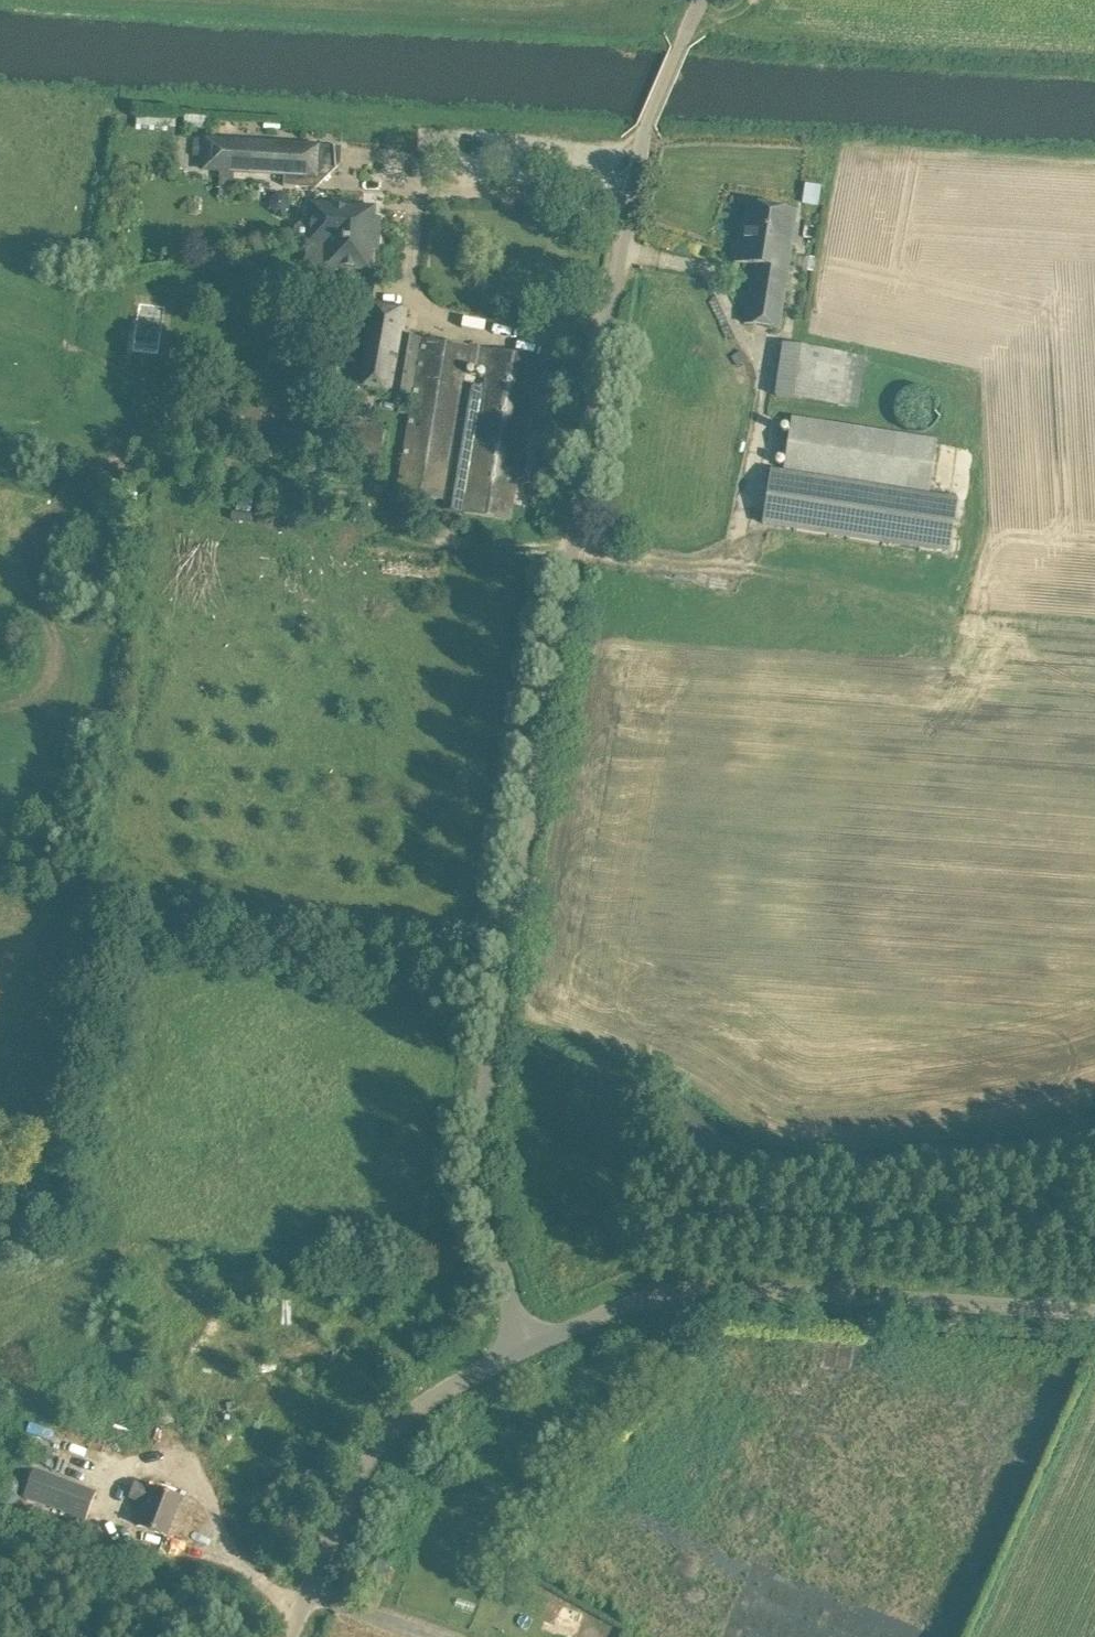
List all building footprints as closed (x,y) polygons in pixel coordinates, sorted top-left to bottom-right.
[(341,147),(204,137),(202,170),(221,172),(220,188),(233,189),(234,173),(285,175),(284,184),(317,186),(340,164),(341,147)] [(304,262),(345,264),(367,266),(368,243),(377,244),(379,219),(363,218),(363,210),(346,209),(346,203),(333,202),(333,210),(313,209),(312,223),(301,223),(294,227),(294,236),(298,241),(305,241),(304,262)] [(754,265),(745,323),(779,329),(792,246),(781,245),(786,210),(748,203),(742,238),(739,238),(735,262),(754,265)] [(174,298),(135,294),(128,356),(167,361),(174,298)] [(410,402),(395,491),(442,499),(464,365),(488,369),(464,513),(510,521),(537,357),(401,335),(405,313),(371,307),(357,387),(389,392),(388,398),(410,402)] [(776,396),(839,406),(847,354),(784,344),(776,396)] [(289,436),(296,437),(293,455),(310,457),(313,438),(320,439),(318,457),(379,468),(385,425),(337,419),(339,407),(297,402),(289,436)] [(785,469),(929,492),(937,443),(792,420),(785,469)] [(763,524),(950,553),(958,500),(772,471),(763,524)] [(96,1492),(34,1469),(24,1496),(86,1519),(96,1492)] [(139,1526),(145,1528),(165,1536),(179,1499),(153,1489),(153,1490),(136,1483),(130,1498),(148,1504),(139,1526)]
